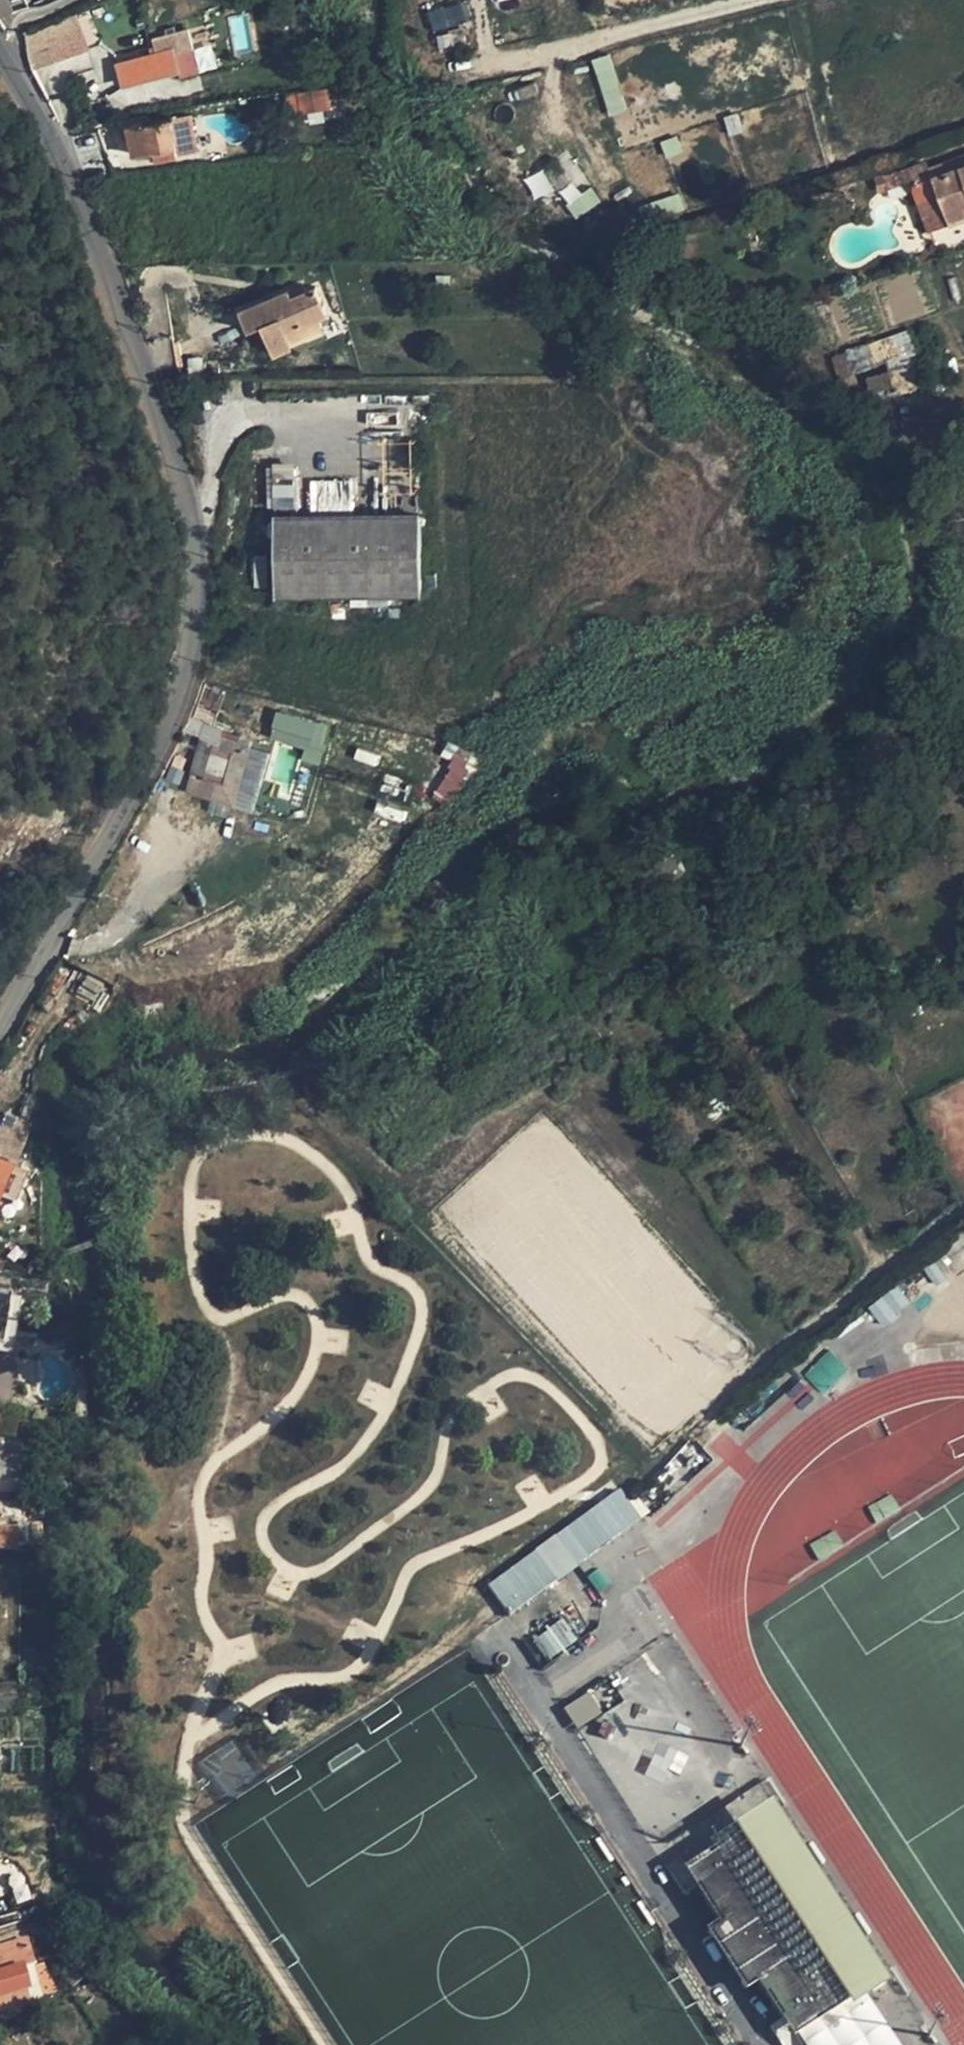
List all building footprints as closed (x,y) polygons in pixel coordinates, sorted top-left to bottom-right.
[(430,11),(433,28),(470,22),(467,4),(430,11)] [(29,70),(30,73),(64,58),(60,44),(55,46),(53,39),(76,29),(70,14),(22,36),(29,70)] [(176,69),(171,50),(117,65),(122,85),(176,69)] [(608,55),(590,60),(610,116),(627,110),(608,55)] [(328,89),(300,92),(301,106),(302,111),(330,108),(328,89)] [(290,107),(301,106),(300,92),(289,94),(290,107)] [(163,114),(126,120),(127,126),(164,120),(163,114)] [(164,120),(127,126),(128,138),(132,156),(152,152),(154,159),(196,152),(190,115),(164,120)] [(126,120),(119,121),(123,138),(128,138),(127,126),(126,120)] [(909,168),(911,175),(930,169),(927,161),(909,168)] [(933,177),(940,195),(950,223),(963,218),(963,165),(933,177)] [(930,169),(911,175),(915,184),(933,177),(930,169)] [(888,179),(885,170),(878,172),(881,180),(876,181),(879,189),(894,184),(891,177),(888,179)] [(543,171),(525,179),(534,199),(551,191),(543,171)] [(915,184),(921,201),(940,195),(933,177),(915,184)] [(594,207),(578,180),(559,191),(574,218),(594,207)] [(940,195),(921,201),(932,229),(950,223),(940,195)] [(290,342),(322,327),(319,318),(327,315),(318,291),(293,301),(290,294),(241,314),(249,332),(262,327),(274,354),(292,346),(290,342)] [(544,314),(544,301),(530,301),(529,313),(544,314)] [(324,332),(322,327),(290,342),(292,346),(324,332)] [(889,357),(892,367),(897,384),(908,380),(910,389),(922,385),(912,348),(916,347),(913,332),(852,350),(857,368),(889,357)] [(874,391),(897,384),(892,367),(869,374),(874,391)] [(900,393),(910,389),(908,380),(897,384),(900,393)] [(269,510),(296,509),(295,465),(268,465),(269,510)] [(311,483),(313,507),(354,504),(352,480),(311,483)] [(421,515),(275,519),(276,596),(422,593),(421,515)] [(222,690),(199,684),(194,704),(204,706),(206,698),(219,701),(222,690)] [(302,760),(321,764),(329,723),(275,712),(269,740),(305,747),(302,760)] [(201,735),(191,777),(202,778),(210,746),(212,738),(201,735)] [(237,744),(212,738),(210,746),(235,752),(237,744)] [(248,747),(237,744),(235,752),(225,788),(235,790),(248,747)] [(186,794),(208,800),(213,784),(225,788),(235,752),(210,746),(202,778),(191,777),(186,794)] [(458,748),(432,794),(451,805),(477,760),(458,748)] [(164,767),(144,805),(171,813),(179,793),(176,791),(181,781),(178,779),(180,774),(164,767)] [(235,790),(225,788),(213,784),(208,800),(231,805),(235,790)] [(687,868),(678,855),(661,866),(669,880),(687,868)] [(762,903),(756,891),(742,898),(748,910),(762,903)] [(669,950),(680,944),(674,935),(663,941),(669,950)] [(813,1045),(817,1052),(826,1047),(823,1040),(813,1045)] [(716,1075),(700,1084),(703,1089),(719,1080),(716,1075)] [(708,1105),(711,1103),(703,1089),(700,1091),(708,1105)] [(2,1118),(0,1124),(0,1131),(25,1141),(29,1129),(2,1118)] [(0,1131),(0,1169),(13,1174),(25,1141),(0,1131)] [(13,1174),(0,1169),(0,1197),(14,1202),(23,1178),(13,1174)] [(897,1284),(868,1308),(883,1327),(912,1303),(897,1284)] [(0,1328),(5,1329),(10,1297),(0,1296),(0,1330),(0,1328)] [(15,1423),(0,1421),(0,1440),(12,1442),(15,1423)] [(32,1426),(15,1423),(12,1442),(12,1451),(28,1453),(32,1426)] [(2,1528),(2,1526),(17,1526),(17,1524),(23,1524),(22,1480),(0,1480),(0,1528),(2,1528)] [(622,1490),(485,1580),(506,1611),(643,1522),(622,1490)] [(30,1524),(23,1524),(17,1524),(17,1526),(18,1547),(31,1547),(30,1524)] [(18,1547),(17,1526),(2,1526),(2,1528),(0,1528),(0,1547),(18,1547)] [(595,1591),(523,1640),(545,1673),(617,1624),(595,1591)] [(609,1646),(551,1683),(566,1707),(623,1669),(609,1646)] [(201,1758),(221,1796),(256,1777),(235,1739),(201,1758)] [(757,1793),(673,1847),(683,1864),(708,1901),(694,1911),(731,1968),(746,1959),(772,1998),(780,2010),(864,1955),(757,1793)] [(669,1873),(683,1864),(673,1847),(658,1857),(669,1873)] [(14,1899),(0,1903),(0,1921),(38,1909),(31,1887),(12,1892),(14,1899)] [(35,1971),(33,1967),(27,1943),(0,1949),(0,1998),(27,1992),(22,1974),(35,1971)] [(47,1963),(33,1967),(35,1971),(42,1996),(57,1990),(47,1963)] [(27,1992),(29,2004),(43,2000),(42,1996),(35,1971),(22,1974),(27,1992)] [(30,2007),(29,2004),(27,1992),(0,1998),(0,2015),(30,2007)] [(765,2020),(780,2010),(772,1998),(757,2007),(765,2020)]
